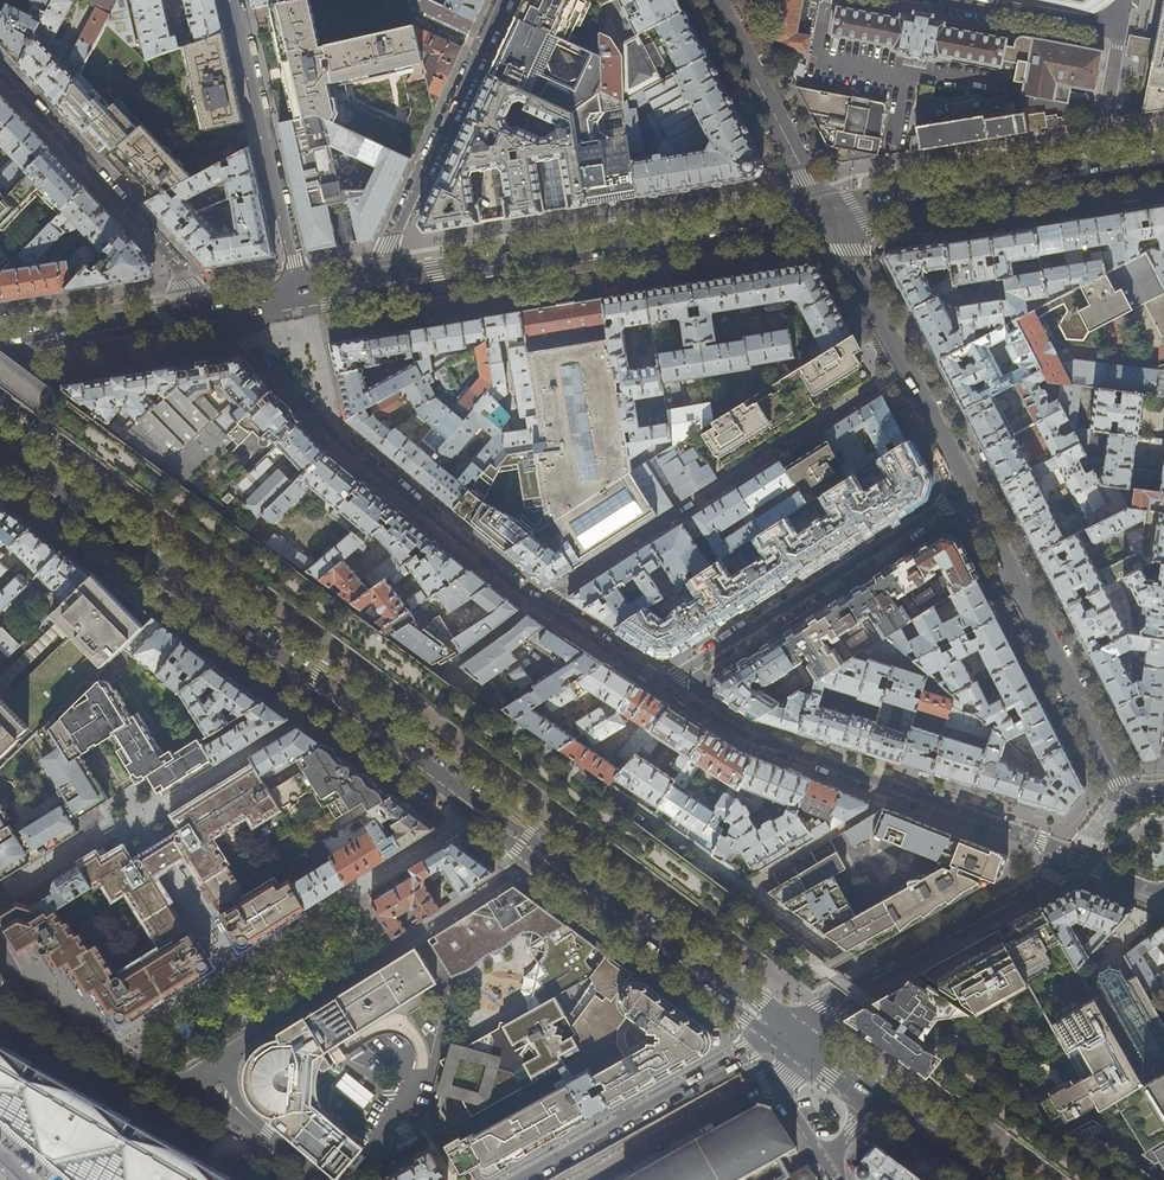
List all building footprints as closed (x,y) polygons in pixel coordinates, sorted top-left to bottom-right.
[(20,66),(53,0),(25,0),(22,6),(25,8),(21,17),(0,7),(0,44),(9,54),(20,66)] [(20,66),(37,83),(61,109),(80,72),(106,24),(118,0),(91,0),(98,4),(70,59),(75,67),(70,71),(48,49),(56,32),(57,33),(73,2),(73,1),(73,0),(53,0),(20,66)] [(106,24),(132,47),(136,46),(125,0),(118,0),(106,24)] [(163,0),(133,0),(147,59),(180,48),(178,35),(172,36),(163,0)] [(216,0),(185,0),(188,13),(185,14),(183,16),(185,21),(189,20),(195,42),(224,32),(218,8),(216,0)] [(254,8),(271,4),(290,0),(252,0),(254,8)] [(278,37),(291,88),(298,120),(318,116),(411,159),(416,147),(429,120),(434,108),(410,0),(290,0),(271,4),(278,37)] [(475,21),(430,0),(410,0),(434,108),(443,89),(457,59),(462,48),(468,35),(475,21)] [(475,21),(484,2),(484,0),(430,0),(475,21)] [(585,0),(524,0),(516,17),(559,37),(568,41),(571,36),(577,39),(574,44),(583,48),(591,29),(575,22),(585,0)] [(637,34),(616,44),(611,37),(600,32),(601,56),(601,92),(622,102),(670,75),(647,30),(656,26),(684,11),(681,6),(678,0),(619,0),(637,34)] [(808,52),(811,37),(796,34),(803,0),(762,0),(766,7),(777,9),(774,24),(778,31),(776,36),(778,40),(784,41),(783,48),(808,52)] [(1091,9),(1102,0),(1042,0),(1091,9)] [(1137,89),(1146,91),(1142,114),(1163,110),(1163,0),(1153,0),(1137,89)] [(1104,51),(1025,36),(1025,35),(1023,35),(1020,36),(1017,38),(1014,41),(1013,46),(1006,45),(1007,40),(944,28),(945,24),(933,22),(934,17),(916,13),(915,18),(902,16),(901,20),(839,9),(834,36),(896,48),(895,52),(907,54),(907,57),(926,61),(927,58),(938,60),(940,56),(1001,67),(1003,59),(1018,62),(1015,82),(1024,84),(1022,96),(1068,104),(1071,88),(1096,92),(1104,51)] [(684,11),(656,26),(679,70),(707,56),(697,36),(684,11)] [(559,37),(516,17),(503,45),(489,74),(573,112),(601,92),(601,56),(592,52),(580,78),(568,82),(552,74),(548,63),(559,37)] [(229,57),(224,32),(195,42),(184,46),(205,133),(244,122),(240,105),(234,78),(229,57)] [(666,192),(731,181),(756,177),(763,163),(748,136),(716,73),(707,56),(679,70),(670,75),(622,102),(623,106),(628,134),(638,197),(666,192)] [(794,60),(784,64),(793,81),(802,78),(806,65),(802,63),(803,59),(795,56),(794,60)] [(112,109),(80,72),(61,109),(84,135),(99,151),(106,145),(112,151),(143,124),(122,100),(112,109)] [(497,133),(501,134),(519,143),(520,149),(521,158),(530,214),(557,210),(588,205),(573,112),(489,74),(478,99),(473,108),(468,120),(497,133)] [(825,144),(852,150),(849,162),(879,157),(882,139),(882,138),(887,108),(887,106),(886,103),(883,102),(854,97),(795,85),(816,125),(825,144)] [(911,145),(913,151),(1085,123),(1084,113),(1046,120),(1045,114),(1026,116),(1025,110),(1009,112),(1006,97),(985,100),(983,94),(946,100),(935,98),(937,89),(923,86),(911,145)] [(573,112),(588,205),(612,201),(638,197),(628,134),(609,137),(599,130),(597,120),(604,109),(623,106),(622,102),(601,92),(573,112)] [(48,148),(34,133),(24,121),(3,99),(0,102),(0,145),(12,158),(0,170),(0,196),(48,148)] [(391,201),(411,159),(318,116),(298,120),(280,124),(284,143),(309,251),(339,246),(332,217),(336,216),(342,242),(347,241),(353,240),(348,213),(353,212),(360,242),(373,240),(391,201)] [(468,120),(460,137),(456,145),(438,184),(419,224),(425,232),(440,229),(481,223),(479,204),(475,204),(471,177),(473,172),(501,167),(504,171),(509,199),(505,200),(507,218),(530,214),(521,158),(513,160),(512,150),(520,149),(519,143),(501,134),(499,139),(494,137),(497,133),(468,120)] [(157,197),(194,177),(143,124),(112,151),(135,175),(157,197)] [(48,148),(0,196),(0,229),(36,192),(58,216),(85,188),(66,168),(48,148)] [(222,162),(194,177),(157,197),(147,203),(161,218),(175,233),(198,212),(187,200),(225,180),(230,199),(260,194),(255,169),(250,148),(231,158),(233,166),(223,168),(222,162)] [(85,188),(58,216),(10,263),(0,274),(0,302),(14,299),(65,291),(93,261),(102,252),(105,248),(107,249),(125,232),(115,221),(113,218),(95,199),(85,188)] [(266,218),(260,194),(230,199),(228,199),(227,201),(227,204),(229,204),(231,204),(238,231),(232,232),(236,263),(259,259),(275,256),(266,218)] [(1122,212),(1130,261),(1140,256),(1138,243),(1141,239),(1157,237),(1160,239),(1162,252),(1163,252),(1163,205),(1140,209),(1122,212)] [(218,234),(198,212),(175,233),(185,244),(191,251),(206,268),(216,266),(221,265),(236,263),(232,232),(218,234)] [(1103,215),(1075,220),(1060,222),(1065,251),(1067,265),(1072,291),(1130,261),(1122,212),(1103,215)] [(1047,224),(1034,227),(1039,257),(1041,272),(1045,298),(1046,304),(1064,295),(1063,289),(1064,287),(1064,285),(1066,284),(1066,287),(1067,293),(1072,291),(1067,265),(1057,267),(1055,253),(1065,251),(1060,222),(1047,224)] [(1012,230),(990,234),(998,280),(1003,279),(1007,300),(1001,300),(1005,325),(1016,320),(1029,313),(1026,301),(1045,298),(1041,272),(1013,276),(1010,261),(1039,257),(1034,227),(1012,230)] [(125,232),(107,249),(111,253),(110,253),(110,254),(111,255),(111,256),(109,258),(106,257),(99,268),(97,266),(93,261),(65,291),(89,287),(139,279),(149,277),(154,263),(139,246),(125,232)] [(968,237),(946,241),(950,268),(952,278),(954,288),(957,287),(957,285),(981,281),(982,286),(991,284),(990,279),(994,279),(996,289),(999,288),(999,287),(998,280),(990,234),(968,237)] [(926,272),(950,268),(946,241),(917,246),(889,251),(885,259),(895,279),(911,311),(954,289),(954,288),(952,278),(931,289),(924,276),(926,272)] [(1151,250),(1145,253),(1163,289),(1163,252),(1162,252),(1151,250)] [(10,263),(0,253),(0,274),(10,263)] [(1140,256),(1130,261),(1072,291),(1067,293),(1064,295),(1046,304),(1029,313),(1016,320),(1042,370),(1047,379),(1049,382),(1061,384),(1080,386),(1096,388),(1116,391),(1123,392),(1143,394),(1154,396),(1158,370),(1076,359),(1060,361),(1038,318),(1051,311),(1064,305),(1067,312),(1059,324),(1067,339),(1083,341),(1089,332),(1144,304),(1161,336),(1163,337),(1163,289),(1145,253),(1140,256)] [(238,271),(236,263),(221,265),(216,266),(218,274),(238,271)] [(793,267),(778,269),(786,316),(786,318),(787,317),(791,315),(787,299),(791,298),(799,302),(802,310),(830,295),(821,278),(816,268),(808,264),(798,266),(793,267)] [(747,274),(735,276),(740,307),(740,310),(745,309),(744,306),(766,302),(768,311),(781,309),(783,316),(786,316),(778,269),(769,271),(747,274)] [(703,281),(691,283),(706,376),(751,369),(750,366),(745,340),(712,345),(711,340),(715,340),(711,314),(713,311),(722,310),(722,313),(731,311),(730,308),(740,307),(735,276),(727,277),(703,281)] [(664,288),(647,291),(652,321),(655,339),(657,339),(656,332),(665,331),(664,327),(669,327),(668,319),(677,317),(681,320),(685,345),(694,343),(695,348),(657,354),(658,359),(659,366),(664,394),(669,423),(671,439),(689,436),(690,436),(695,433),(711,422),(713,421),(707,389),(680,393),(678,380),(706,376),(691,283),(685,284),(664,288)] [(964,346),(960,323),(952,327),(951,324),(952,323),(940,299),(948,295),(956,298),(954,289),(911,311),(923,332),(937,360),(964,346)] [(664,394),(659,366),(629,371),(623,329),(625,326),(652,321),(647,291),(621,295),(603,298),(617,382),(622,381),(622,382),(621,382),(620,383),(619,386),(619,387),(619,388),(620,389),(623,391),(624,391),(618,393),(624,431),(630,430),(632,441),(626,442),(629,459),(654,444),(672,441),(671,439),(669,423),(639,428),(634,399),(664,394)] [(840,315),(830,295),(802,310),(801,310),(802,314),(804,313),(824,351),(851,335),(840,315)] [(536,309),(521,311),(541,441),(533,442),(547,525),(556,520),(569,540),(583,563),(606,548),(637,529),(658,515),(630,473),(631,472),(629,459),(626,442),(624,431),(618,393),(617,382),(603,298),(587,300),(536,309)] [(1005,325),(1001,300),(957,307),(960,323),(964,346),(977,340),(975,327),(981,326),(981,327),(982,328),(983,328),(989,328),(991,327),(991,326),(991,324),(993,324),(994,331),(1005,325)] [(482,318),(486,340),(493,384),(473,408),(501,430),(505,447),(533,442),(541,441),(521,311),(501,315),(482,318)] [(444,324),(409,329),(413,357),(413,358),(423,376),(446,363),(458,356),(456,354),(451,357),(449,355),(432,365),(430,354),(467,348),(466,343),(475,342),(475,346),(486,340),(482,318),(444,324)] [(994,331),(977,340),(964,346),(937,360),(949,383),(963,410),(993,395),(1015,384),(1042,370),(1016,320),(1005,325),(994,331)] [(390,333),(369,336),(374,365),(387,363),(386,356),(402,353),(403,359),(413,357),(409,329),(390,333)] [(745,336),(745,340),(750,366),(795,358),(789,329),(745,336)] [(859,351),(851,335),(824,351),(797,369),(755,395),(713,421),(711,422),(714,426),(702,433),(716,456),(730,447),(734,454),(720,462),(722,465),(817,405),(855,380),(852,375),(857,371),(854,367),(861,363),(859,361),(854,354),(859,351)] [(336,374),(374,365),(369,336),(349,339),(330,342),(333,358),(336,374)] [(493,384),(486,340),(475,346),(481,383),(471,395),(467,392),(457,404),(460,407),(454,414),(463,420),(473,408),(493,384)] [(14,398),(14,397),(13,396),(13,395),(33,392),(40,390),(53,388),(54,388),(0,348),(0,387),(14,398)] [(470,350),(458,356),(446,363),(451,376),(469,365),(465,357),(472,353),(470,350)] [(245,361),(241,357),(222,360),(194,365),(179,367),(182,384),(180,386),(185,392),(180,396),(188,405),(193,401),(215,425),(171,467),(187,483),(205,466),(231,440),(245,425),(276,396),(262,380),(245,361)] [(413,357),(403,359),(387,363),(374,365),(336,374),(340,390),(346,416),(347,419),(423,376),(413,358),(413,357)] [(36,370),(39,369),(43,369),(46,368),(48,366),(48,363),(48,361),(46,361),(41,362),(37,364),(36,364),(35,365),(34,368),(34,370),(36,370)] [(755,395),(797,369),(795,362),(752,376),(755,395)] [(436,398),(429,384),(439,379),(446,392),(455,385),(450,376),(451,376),(446,363),(423,376),(347,419),(347,421),(364,434),(380,448),(395,429),(394,429),(392,431),(385,426),(388,423),(383,419),(381,422),(378,419),(405,403),(402,397),(404,393),(406,392),(415,408),(415,409),(436,398)] [(182,384),(179,367),(145,373),(96,381),(65,386),(65,389),(64,391),(108,424),(120,408),(119,405),(126,404),(126,406),(139,421),(180,386),(182,384)] [(1047,379),(1042,370),(1015,384),(1035,424),(1036,423),(1063,410),(1059,402),(1058,400),(1049,404),(1045,398),(1047,397),(1048,395),(1045,390),(1043,390),(1042,391),(1038,384),(1047,379)] [(1158,370),(1154,396),(1162,396),(1163,397),(1163,371),(1158,370)] [(1075,429),(1080,386),(1061,384),(1059,402),(1063,410),(1068,421),(1073,429),(1075,429)] [(454,395),(458,390),(455,385),(446,392),(447,394),(454,395)] [(377,630),(278,557),(149,460),(120,438),(60,395),(61,393),(54,388),(53,388),(40,390),(33,392),(13,395),(13,396),(14,397),(14,398),(17,400),(20,402),(37,414),(64,434),(86,451),(116,473),(144,494),(172,514),(201,536),(214,546),(218,549),(233,560),(259,579),(285,599),(314,620),(343,642),(370,662),(397,682),(412,693),(411,693),(415,696),(416,696),(429,705),(431,707),(453,725),(455,725),(482,745),(512,768),(540,788),(568,809),(596,829),(609,840),(613,843),(613,842),(626,852),(652,871),(682,893),(705,910),(711,915),(736,933),(766,955),(795,977),(808,986),(807,987),(813,991),(814,991),(824,986),(830,983),(837,979),(842,977),(844,976),(630,817),(640,803),(611,783),(560,747),(517,718),(516,718),(503,709),(486,712),(468,698),(377,630)] [(1115,404),(1116,391),(1096,388),(1090,431),(1136,437),(1138,437),(1143,394),(1123,392),(1121,405),(1115,404)] [(894,420),(882,395),(834,426),(824,433),(828,441),(847,478),(905,441),(894,420)] [(993,395),(963,410),(972,427),(984,450),(1013,435),(1014,435),(1002,412),(1007,409),(1008,406),(1006,401),(1003,401),(998,403),(993,395)] [(287,436),(299,424),(295,416),(279,399),(276,396),(245,425),(231,440),(205,466),(231,492),(248,475),(229,456),(254,432),(261,438),(260,441),(259,443),(261,444),(262,445),(263,446),(265,446),(267,445),(270,442),(276,448),(279,445),(288,436),(287,436)] [(1162,396),(1154,396),(1153,410),(1160,411),(1162,396)] [(295,413),(291,407),(288,404),(281,398),(279,399),(295,416),(296,415),(295,413)] [(416,477),(460,424),(442,409),(436,398),(415,409),(419,415),(415,419),(415,421),(420,426),(422,426),(426,422),(433,427),(422,440),(429,446),(424,451),(420,449),(422,447),(419,445),(418,446),(411,441),(412,439),(412,437),(405,432),(403,432),(402,433),(398,431),(400,428),(398,426),(396,429),(395,429),(380,448),(395,461),(416,477)] [(473,408),(463,420),(460,423),(460,424),(416,477),(422,483),(443,500),(454,509),(505,447),(501,430),(473,408)] [(1068,421),(1063,410),(1036,423),(1054,458),(1080,444),(1075,433),(1066,437),(1061,436),(1057,430),(1060,425),(1068,421)] [(130,429),(135,425),(131,421),(121,429),(114,424),(111,428),(122,437),(130,429)] [(308,436),(299,424),(287,436),(288,436),(279,445),(301,468),(297,472),(298,473),(291,481),(279,470),(278,471),(272,465),(283,455),(276,448),(248,475),(231,492),(258,519),(321,452),(308,436)] [(157,450),(130,429),(122,437),(151,458),(157,450)] [(1100,482),(1101,485),(1118,487),(1134,489),(1163,493),(1163,462),(1163,473),(1132,469),(1136,437),(1090,431),(1075,429),(1073,429),(1075,433),(1080,444),(1100,482)] [(1013,435),(984,450),(992,467),(1001,484),(1031,469),(1013,435)] [(656,480),(666,473),(676,488),(682,499),(699,488),(715,478),(689,436),(631,472),(630,473),(658,515),(664,511),(672,506),(666,495),(656,480)] [(1140,437),(1140,443),(1163,445),(1163,440),(1140,437)] [(784,468),(807,504),(836,485),(847,478),(828,441),(820,446),(791,464),(784,468)] [(913,455),(905,441),(847,478),(836,485),(866,531),(897,511),(922,495),(926,481),(922,473),(913,455)] [(533,442),(505,447),(454,509),(475,526),(505,551),(534,534),(547,525),(533,442)] [(1080,444),(1054,458),(1048,461),(1037,466),(1031,469),(1001,484),(1010,501),(1021,522),(1049,508),(1041,492),(1043,491),(1042,488),(1040,489),(1035,479),(1059,467),(1073,495),(1100,482),(1080,444)] [(354,479),(321,452),(258,519),(248,528),(259,531),(269,522),(270,523),(275,523),(305,493),(304,490),(309,485),(337,508),(359,484),(354,479)] [(1034,460),(1037,466),(1048,461),(1044,455),(1034,460)] [(759,474),(736,489),(764,531),(770,527),(807,504),(784,468),(779,461),(759,474)] [(676,488),(666,473),(656,480),(666,495),(676,488)] [(1101,485),(1100,482),(1073,495),(1085,517),(1071,524),(1077,534),(1086,529),(1116,514),(1101,485)] [(368,492),(359,484),(337,508),(362,529),(355,535),(364,543),(375,533),(397,514),(368,492)] [(836,485),(807,504),(770,527),(799,574),(832,553),(866,531),(836,485)] [(1129,509),(1118,487),(1101,485),(1116,514),(1127,508),(1129,509)] [(764,531),(736,489),(716,502),(693,516),(704,533),(720,559),(764,531)] [(1134,489),(1132,509),(1146,511),(1149,511),(1151,502),(1154,503),(1154,500),(1160,501),(1160,503),(1163,504),(1162,513),(1163,513),(1163,493),(1134,489)] [(8,542),(13,546),(31,528),(12,514),(0,504),(0,549),(8,542)] [(1049,508),(1021,522),(1028,537),(1037,553),(1065,540),(1056,522),(1058,521),(1056,517),(1054,518),(1049,508)] [(1132,509),(1129,509),(1127,508),(1116,514),(1086,529),(1093,543),(1097,543),(1145,520),(1146,511),(1132,509)] [(1162,513),(1160,513),(1159,521),(1158,521),(1157,522),(1155,540),(1152,539),(1151,542),(1154,543),(1154,549),(1154,551),(1155,551),(1154,556),(1144,557),(1147,565),(1157,561),(1160,561),(1163,561),(1163,513),(1162,513)] [(411,527),(397,514),(375,533),(404,565),(432,543),(411,527)] [(693,540),(704,533),(693,516),(672,530),(649,545),(662,564),(674,583),(677,587),(689,579),(686,575),(692,571),(695,575),(704,569),(709,566),(693,540)] [(799,574),(770,527),(764,531),(720,559),(709,566),(704,569),(733,616),(766,595),(799,574)] [(1141,568),(1147,565),(1144,557),(1141,551),(1144,527),(1126,536),(1134,555),(1114,565),(1106,569),(1107,572),(1103,573),(1109,584),(1117,580),(1141,568)] [(22,556),(39,573),(62,551),(45,538),(31,528),(13,546),(4,555),(0,559),(0,577),(22,556)] [(343,560),(364,543),(355,535),(352,533),(316,564),(274,535),(267,545),(319,581),(320,580),(343,560)] [(554,550),(534,534),(505,551),(523,566),(537,578),(548,585),(569,572),(583,563),(569,540),(554,550)] [(1077,534),(1065,540),(1037,553),(1049,577),(1064,606),(1104,587),(1077,534)] [(977,579),(967,560),(957,539),(942,536),(929,544),(913,554),(942,601),(951,595),(977,579)] [(445,554),(432,543),(404,565),(401,567),(389,576),(395,584),(413,571),(425,589),(407,600),(413,608),(428,599),(468,572),(445,554)] [(662,564),(649,545),(601,576),(568,597),(568,598),(579,606),(602,620),(615,629),(629,617),(677,587),(674,583),(670,585),(666,580),(656,586),(648,573),(662,564)] [(93,574),(62,551),(39,573),(65,601),(93,574)] [(933,606),(942,601),(913,554),(902,561),(890,568),(920,615),(933,606)] [(389,576),(401,567),(393,557),(361,581),(343,560),(320,580),(330,587),(335,583),(342,588),(346,589),(339,594),(353,603),(385,579),(389,576)] [(1160,561),(1158,581),(1146,580),(1141,568),(1117,580),(1119,584),(1124,581),(1128,587),(1130,587),(1138,605),(1147,606),(1145,625),(1140,628),(1133,627),(1134,634),(1163,638),(1163,561),(1160,561)] [(913,619),(920,615),(890,568),(880,575),(868,583),(897,629),(901,627),(913,619)] [(733,616),(704,569),(695,575),(689,579),(677,587),(629,617),(615,629),(634,641),(657,655),(672,655),(700,637),(733,616)] [(471,598),(487,587),(477,579),(468,572),(428,599),(441,619),(471,598)] [(80,690),(92,678),(123,649),(154,618),(138,607),(132,615),(113,596),(103,585),(98,580),(93,574),(65,601),(53,614),(63,624),(72,633),(9,694),(4,690),(6,688),(0,682),(0,768),(2,766),(7,761),(20,749),(27,741),(31,737),(51,718),(59,711),(80,690)] [(29,583),(21,574),(18,575),(17,576),(16,576),(0,592),(0,612),(29,583)] [(53,614),(65,601),(55,591),(52,594),(35,578),(29,583),(0,612),(0,648),(8,656),(35,631),(30,626),(30,625),(35,621),(36,621),(40,625),(53,614)] [(409,611),(385,579),(353,603),(362,610),(374,600),(379,607),(379,608),(379,611),(381,612),(384,613),(385,614),(377,621),(385,626),(392,622),(409,611)] [(986,597),(977,579),(951,595),(961,614),(942,623),(933,606),(920,615),(913,619),(922,634),(909,641),(901,627),(897,629),(886,636),(899,647),(914,661),(997,618),(986,597)] [(886,636),(897,629),(868,583),(858,589),(846,597),(875,643),(886,636)] [(494,611),(504,600),(495,593),(487,587),(471,598),(490,613),(494,611)] [(1075,627),(1089,654),(1128,634),(1104,587),(1064,606),(1075,627)] [(834,604),(823,611),(852,658),(875,643),(846,597),(834,604)] [(454,640),(441,619),(428,599),(413,608),(409,611),(392,622),(397,630),(394,632),(437,663),(438,662),(441,664),(445,662),(451,658),(462,653),(454,640)] [(517,611),(506,602),(492,615),(454,640),(462,653),(503,621),(517,611)] [(369,606),(365,612),(374,619),(379,613),(369,606)] [(831,671),(852,658),(823,611),(813,618),(801,625),(831,671)] [(551,631),(543,626),(544,625),(542,624),(542,625),(527,615),(508,631),(499,638),(515,659),(534,645),(551,631)] [(130,654),(161,625),(157,621),(154,618),(123,649),(130,654)] [(1007,637),(997,618),(914,661),(928,673),(930,674),(940,669),(945,679),(939,682),(947,689),(953,694),(974,683),(961,658),(979,648),(983,656),(981,657),(981,659),(982,661),(980,661),(985,671),(990,669),(992,674),(1019,660),(1007,637)] [(159,673),(183,641),(169,630),(161,625),(130,654),(142,662),(142,661),(159,673)] [(815,681),(831,671),(801,625),(790,632),(779,639),(809,685),(815,681)] [(558,636),(551,631),(534,645),(551,656),(552,658),(560,669),(586,653),(579,648),(568,641),(564,638),(563,639),(558,636)] [(437,663),(394,632),(392,634),(435,664),(437,663)] [(1129,634),(1128,634),(1089,654),(1102,679),(1116,707),(1134,698),(1140,695),(1137,680),(1133,683),(1125,667),(1128,666),(1121,653),(1132,649),(1129,634)] [(1129,634),(1132,649),(1146,651),(1145,658),(1133,657),(1135,664),(1163,668),(1163,638),(1134,634),(1129,634)] [(886,636),(875,643),(852,658),(831,671),(815,681),(811,695),(799,732),(830,742),(866,753),(876,722),(852,714),(851,716),(818,706),(824,686),(857,696),(857,698),(881,706),(899,647),(886,636)] [(533,685),(515,659),(499,638),(459,666),(484,683),(505,668),(524,695),(535,688),(533,685)] [(809,685),(779,639),(749,658),(716,679),(717,694),(723,698),(745,712),(755,719),(799,691),(809,685)] [(196,650),(183,641),(159,673),(157,676),(178,692),(179,692),(217,665),(196,650)] [(914,661),(899,647),(881,706),(876,722),(866,753),(884,758),(900,763),(912,726),(917,709),(923,690),(924,688),(928,673),(914,661)] [(8,656),(0,648),(0,664),(8,656)] [(595,658),(586,653),(560,669),(533,685),(535,688),(544,701),(572,683),(568,677),(576,672),(579,678),(603,664),(595,658)] [(1029,680),(1019,660),(992,674),(1005,698),(990,705),(978,681),(974,683),(953,694),(955,696),(964,704),(972,699),(979,711),(974,713),(987,724),(996,720),(998,726),(1041,703),(1029,680)] [(620,674),(603,664),(579,678),(572,683),(544,701),(516,718),(517,718),(560,747),(574,739),(575,738),(545,718),(546,710),(550,710),(564,701),(566,703),(577,697),(573,689),(580,685),(610,703),(603,709),(599,708),(578,720),(576,724),(582,734),(585,732),(615,714),(617,711),(618,710),(635,684),(620,674)] [(1135,664),(1137,680),(1140,695),(1146,696),(1163,698),(1163,668),(1135,664)] [(242,714),(264,701),(246,687),(237,680),(217,665),(179,692),(207,736),(242,714)] [(938,682),(930,674),(928,673),(924,688),(931,690),(938,682)] [(117,736),(142,719),(138,713),(130,717),(124,707),(126,706),(117,692),(115,693),(110,686),(108,687),(104,690),(100,686),(92,678),(80,690),(59,711),(85,753),(85,752),(116,734),(117,736)] [(654,696),(635,684),(618,710),(642,724),(619,757),(625,761),(618,769),(574,739),(560,747),(611,783),(615,779),(636,754),(639,751),(670,706),(654,696)] [(516,718),(544,701),(535,688),(524,695),(502,708),(503,709),(516,718)] [(955,696),(953,694),(947,689),(945,697),(938,695),(939,691),(936,690),(934,694),(923,690),(917,709),(948,718),(955,696)] [(811,695),(799,691),(755,719),(777,725),(799,732),(811,695)] [(974,713),(964,704),(955,696),(948,718),(943,735),(931,773),(952,779),(975,786),(986,749),(960,741),(963,731),(990,739),(993,730),(992,729),(987,724),(974,713)] [(1163,712),(1163,698),(1146,696),(1144,706),(1141,706),(1140,704),(1138,705),(1134,698),(1116,707),(1128,729),(1144,760),(1151,758),(1159,757),(1163,712)] [(286,720),(289,719),(273,707),(270,705),(264,701),(242,714),(245,719),(239,723),(239,724),(207,744),(206,743),(205,743),(203,744),(213,759),(216,764),(265,733),(286,720)] [(1051,722),(1041,703),(998,726),(992,729),(993,730),(1005,741),(1006,741),(1025,731),(1040,758),(1063,746),(1051,722)] [(691,719),(670,706),(639,751),(646,756),(648,753),(650,754),(661,739),(682,752),(672,767),(680,773),(707,730),(691,719)] [(6,817),(8,816),(0,802),(0,879),(11,872),(29,861),(47,850),(66,840),(79,832),(73,821),(84,814),(97,807),(108,799),(80,755),(85,753),(59,711),(51,718),(31,737),(69,799),(22,827),(24,830),(16,835),(6,817)] [(626,725),(617,711),(615,714),(585,732),(593,745),(626,725)] [(150,732),(142,719),(117,736),(119,739),(123,747),(120,749),(135,773),(136,776),(138,779),(161,765),(180,753),(201,740),(199,738),(193,743),(187,746),(173,754),(171,750),(164,754),(153,738),(150,732)] [(283,761),(295,754),(298,760),(323,744),(308,733),(299,726),(275,741),(249,757),(254,765),(260,775),(280,763),(282,765),(284,763),(283,761)] [(943,735),(912,726),(900,763),(914,767),(931,773),(943,735)] [(731,745),(707,730),(680,773),(675,780),(681,784),(684,783),(698,763),(734,786),(732,789),(731,787),(727,792),(726,791),(717,806),(717,808),(714,812),(672,785),(658,807),(654,813),(714,854),(752,756),(740,752),(731,745)] [(993,730),(990,739),(986,749),(975,786),(1001,794),(1018,800),(1019,800),(1027,775),(1028,773),(1020,770),(1021,766),(1000,759),(1005,741),(993,730)] [(213,759),(203,744),(201,740),(180,753),(161,765),(172,785),(213,759)] [(264,780),(282,810),(284,808),(285,809),(293,805),(295,806),(298,806),(300,804),(300,800),(311,792),(311,790),(314,787),(316,788),(319,791),(331,783),(335,790),(323,798),(337,819),(332,822),(337,831),(370,810),(379,804),(375,796),(379,793),(372,782),(370,781),(369,780),(367,778),(365,777),(364,777),(361,777),(360,777),(358,777),(357,778),(350,782),(346,777),(349,773),(350,772),(351,771),(351,770),(351,769),(351,768),(350,767),(349,766),(349,765),(347,765),(345,765),(344,764),(342,764),(340,763),(338,761),(336,760),(334,758),(334,757),(333,755),(332,754),(332,753),(331,751),(330,750),(329,749),(328,748),(326,747),(325,747),(325,746),(324,745),(323,744),(298,760),(264,780)] [(1073,765),(1063,746),(1040,758),(1047,770),(1047,774),(1044,778),(1040,779),(1027,775),(1019,800),(1039,806),(1064,814),(1073,803),(1081,794),(1085,789),(1073,765)] [(675,780),(636,754),(615,779),(658,807),(672,785),(675,780)] [(714,854),(714,855),(724,862),(732,850),(744,854),(755,874),(763,869),(802,846),(814,838),(804,823),(797,813),(801,804),(810,779),(780,767),(752,756),(714,854)] [(249,944),(250,940),(250,943),(254,941),(260,937),(291,918),(304,910),(306,908),(292,884),(291,882),(283,887),(280,889),(274,880),(249,895),(212,837),(248,815),(257,827),(283,811),(264,780),(260,775),(254,765),(244,771),(183,810),(174,815),(184,832),(183,833),(181,833),(178,833),(176,835),(175,837),(173,839),(144,857),(142,858),(139,858),(138,858),(136,860),(135,863),(133,861),(123,846),(112,854),(102,859),(97,852),(85,859),(77,864),(92,886),(101,880),(112,898),(125,890),(160,946),(162,949),(122,974),(121,973),(120,972),(119,972),(118,972),(117,972),(116,973),(115,975),(114,976),(111,971),(116,969),(99,941),(91,945),(81,930),(78,932),(66,913),(63,915),(58,908),(56,909),(50,913),(41,900),(33,905),(18,901),(9,906),(0,912),(0,921),(20,953),(39,942),(39,939),(43,940),(44,942),(43,943),(43,945),(42,946),(43,948),(44,949),(45,950),(47,950),(49,950),(50,952),(49,953),(53,960),(58,967),(59,969),(66,965),(69,963),(77,977),(87,992),(88,994),(92,992),(95,990),(102,1000),(107,1009),(109,1013),(114,1010),(117,1013),(117,1014),(117,1016),(117,1018),(118,1019),(119,1020),(122,1021),(124,1021),(127,1020),(128,1019),(129,1017),(131,1018),(132,1017),(138,1013),(171,993),(195,978),(200,975),(201,974),(201,972),(204,972),(207,970),(208,968),(208,966),(208,965),(208,963),(206,961),(204,960),(205,957),(201,950),(198,952),(196,949),(198,948),(198,946),(197,945),(197,944),(196,944),(193,945),(192,943),(195,941),(192,936),(190,932),(188,933),(187,931),(186,928),(187,928),(174,907),(165,892),(161,886),(154,875),(168,866),(184,856),(192,870),(196,875),(217,909),(218,908),(219,910),(221,912),(220,913),(223,917),(225,922),(229,920),(230,923),(229,923),(228,925),(228,926),(229,927),(230,928),(233,927),(235,929),(231,932),(235,938),(238,938),(238,942),(238,944),(240,945),(241,946),(244,947),(246,947),(247,946),(248,945),(249,944)] [(149,775),(159,792),(172,785),(161,765),(138,779),(139,781),(149,775)] [(825,785),(810,779),(801,804),(827,815),(825,821),(820,822),(819,818),(813,820),(811,818),(804,823),(814,838),(817,837),(829,829),(827,826),(842,792),(825,785)] [(855,797),(842,792),(827,826),(829,829),(844,820),(867,806),(869,802),(855,797)] [(435,828),(436,828),(421,817),(398,800),(392,796),(370,810),(375,818),(372,820),(371,822),(371,823),(367,825),(371,831),(387,858),(407,846),(435,828)] [(884,940),(911,925),(944,907),(973,891),(993,880),(1001,875),(1008,857),(988,849),(963,839),(946,833),(918,821),(910,818),(895,813),(883,808),(866,818),(845,831),(854,845),(874,833),(942,860),(939,866),(937,870),(923,877),(910,880),(909,886),(855,915),(833,875),(846,868),(836,851),(791,878),(776,886),(767,892),(847,949),(858,944),(865,940),(870,948),(884,940)] [(364,873),(387,858),(371,831),(331,856),(333,859),(347,883),(364,873)] [(327,849),(337,842),(332,834),(322,840),(327,849)] [(144,857),(173,839),(172,837),(156,846),(142,855),(144,857)] [(288,876),(328,851),(327,849),(322,840),(306,850),(282,865),(288,876)] [(410,868),(414,875),(398,885),(372,901),(395,937),(406,930),(398,916),(411,908),(414,909),(419,917),(417,918),(419,922),(440,909),(425,885),(422,880),(425,878),(430,875),(433,880),(436,879),(434,877),(438,874),(441,872),(444,873),(455,892),(448,896),(451,901),(466,892),(464,890),(494,871),(472,855),(453,841),(412,867),(410,868)] [(347,883),(333,859),(292,884),(306,908),(326,896),(343,886),(347,883)] [(92,886),(77,864),(66,871),(55,878),(55,879),(69,900),(77,895),(73,888),(74,887),(76,887),(77,886),(78,884),(79,884),(81,889),(79,890),(79,892),(80,894),(92,886)] [(249,895),(274,880),(280,889),(283,887),(275,874),(246,891),(249,895)] [(69,900),(55,879),(53,888),(52,894),(41,900),(50,913),(56,909),(53,905),(57,902),(60,906),(69,900)] [(562,922),(555,916),(552,914),(549,915),(547,915),(544,915),(542,915),(539,914),(537,913),(535,911),(533,909),(532,907),(531,904),(531,902),(531,900),(531,898),(520,890),(515,886),(496,899),(477,911),(469,915),(442,932),(429,940),(452,978),(456,975),(460,972),(469,970),(476,967),(480,963),(483,959),(493,951),(514,943),(525,935),(530,934),(535,933),(540,935),(544,937),(545,938),(545,939),(547,941),(548,944),(549,946),(549,950),(549,952),(548,957),(544,962),(542,964),(548,974),(539,979),(544,988),(536,993),(541,1001),(529,1007),(506,1020),(497,1025),(465,1043),(448,1052),(441,1056),(440,1059),(463,1100),(472,1116),(560,1067),(559,1066),(565,1063),(582,1054),(582,1055),(583,1054),(573,1036),(576,1034),(572,1026),(556,995),(591,977),(596,987),(595,988),(598,990),(612,1000),(632,974),(627,970),(623,967),(621,971),(609,963),(608,955),(607,955),(596,970),(586,964),(586,959),(595,946),(581,935),(562,922)] [(1104,896),(1083,887),(1074,888),(1061,895),(1041,906),(1060,939),(1077,969),(1133,907),(1130,906),(1126,904),(1104,896)] [(540,905),(531,898),(531,900),(531,902),(531,904),(532,907),(533,909),(535,911),(537,913),(539,914),(542,915),(544,915),(547,915),(549,915),(552,914),(540,905)] [(1060,939),(1041,906),(1033,911),(1020,918),(998,930),(1024,977),(1052,961),(1045,948),(1060,939)] [(256,943),(305,912),(304,910),(291,918),(260,937),(254,941),(256,943)] [(1120,927),(1124,934),(1136,927),(1132,920),(1120,927)] [(1147,938),(1154,946),(1157,944),(1163,953),(1163,943),(1163,942),(1163,925),(1148,938),(1147,938)] [(976,1011),(1027,982),(1024,977),(998,930),(976,943),(930,968),(924,972),(926,976),(955,995),(959,993),(963,1000),(976,1011)] [(536,953),(549,946),(548,944),(547,941),(545,939),(545,938),(531,947),(530,948),(530,949),(530,951),(531,953),(532,954),(534,954),(536,953)] [(1157,944),(1154,946),(1147,938),(1142,942),(1158,965),(1163,961),(1163,953),(1157,944)] [(1155,975),(1138,945),(1126,955),(1125,955),(1137,976),(1148,995),(1163,986),(1163,970),(1155,975)] [(122,974),(162,949),(160,946),(144,956),(118,972),(119,972),(120,972),(121,973),(122,974)] [(323,1053),(437,983),(416,948),(409,952),(374,974),(324,1005),(288,1027),(279,1033),(278,1037),(267,1041),(259,1046),(252,1055),(247,1064),(245,1070),(245,1078),(245,1084),(247,1093),(251,1101),(254,1104),(259,1109),(263,1113),(271,1117),(271,1122),(273,1123),(283,1132),(318,1161),(327,1170),(337,1178),(363,1147),(318,1109),(320,1107),(316,1092),(316,1080),(320,1067),(325,1057),(323,1053)] [(53,960),(49,953),(46,955),(55,969),(58,967),(53,960)] [(84,993),(87,992),(77,977),(69,963),(66,965),(84,993)] [(541,1001),(536,993),(544,988),(539,979),(548,974),(542,964),(532,970),(522,996),(529,1007),(541,1001)] [(1148,995),(1137,976),(1128,980),(1122,970),(1110,966),(1098,972),(1095,985),(1088,988),(1088,990),(1045,1014),(1082,1079),(1096,1105),(1099,1111),(1115,1101),(1140,1087),(1163,1072),(1163,1024),(1148,995)] [(641,980),(632,974),(612,1000),(598,990),(572,1026),(576,1034),(573,1036),(583,1054),(582,1055),(588,1067),(609,1107),(620,1101),(650,1084),(677,1069),(708,1052),(711,1048),(712,1044),(712,1042),(712,1039),(712,1037),(710,1033),(708,1030),(698,1023),(691,1017),(656,992),(641,980)] [(134,1019),(202,977),(200,975),(195,978),(171,993),(138,1013),(132,1017),(134,1019)] [(959,1006),(949,998),(916,977),(916,976),(903,987),(885,997),(878,1001),(877,1001),(925,1033),(925,1029),(937,1014),(946,1012),(952,1016),(959,1006)] [(104,1011),(107,1009),(102,1000),(95,990),(92,992),(104,1011)] [(873,1004),(867,1007),(933,1056),(930,1037),(925,1033),(877,1001),(873,1004)] [(928,1076),(928,1073),(929,1070),(931,1066),(932,1063),(933,1059),(933,1056),(867,1007),(865,1008),(859,1011),(849,1017),(851,1019),(877,1038),(879,1036),(910,1059),(915,1063),(915,1064),(926,1073),(928,1077),(928,1076)] [(1093,1135),(1072,1146),(1060,1138),(1050,1130),(1024,1084),(955,1033),(930,1037),(933,1056),(933,1059),(932,1063),(931,1066),(929,1070),(928,1073),(928,1076),(958,1097),(1031,1152),(1068,1179),(1153,1179),(1093,1135)] [(465,1043),(451,1040),(448,1052),(465,1043)] [(47,1162),(52,1165),(69,1179),(226,1179),(197,1163),(149,1135),(64,1084),(40,1070),(33,1066),(0,1047),(0,1122),(47,1162)] [(463,1100),(440,1059),(434,1084),(433,1092),(463,1100)] [(609,1107),(588,1067),(573,1076),(565,1063),(559,1066),(560,1067),(567,1080),(588,1118),(598,1113),(609,1107)] [(338,1085),(365,1109),(377,1095),(350,1071),(338,1085)] [(1163,1126),(1163,1072),(1140,1087),(1163,1126)] [(1066,1122),(1096,1105),(1082,1079),(1041,1102),(1052,1121),(1062,1116),(1066,1122)] [(514,1160),(529,1151),(539,1146),(539,1140),(549,1134),(552,1135),(556,1137),(561,1134),(576,1125),(588,1118),(567,1080),(447,1146),(454,1160),(461,1171),(462,1172),(471,1167),(484,1160),(486,1165),(491,1173),(505,1165),(514,1160)] [(1140,1087),(1115,1101),(1144,1151),(1157,1144),(1163,1139),(1163,1126),(1140,1087)] [(795,1149),(780,1125),(771,1112),(759,1108),(631,1179),(741,1179),(795,1149)] [(438,1131),(433,1123),(428,1114),(410,1123),(415,1130),(424,1126),(430,1136),(438,1131)] [(568,1133),(571,1131),(573,1130),(575,1128),(576,1125),(561,1134),(563,1134),(565,1133),(568,1133)] [(549,1134),(539,1140),(539,1146),(556,1137),(552,1135),(549,1134)] [(448,1179),(431,1151),(382,1178),(383,1179),(447,1179),(448,1179)] [(524,1158),(526,1156),(528,1154),(529,1151),(514,1160),(516,1160),(519,1159),(521,1158),(524,1158)] [(878,1156),(856,1177),(858,1179),(876,1179),(875,1178),(879,1175),(885,1179),(910,1179),(878,1156)] [(491,1173),(486,1165),(485,1166),(484,1167),(483,1168),(483,1170),(484,1173),(486,1174),(487,1175),(488,1175),(489,1175),(490,1175),(503,1168),(505,1165),(491,1173)]
